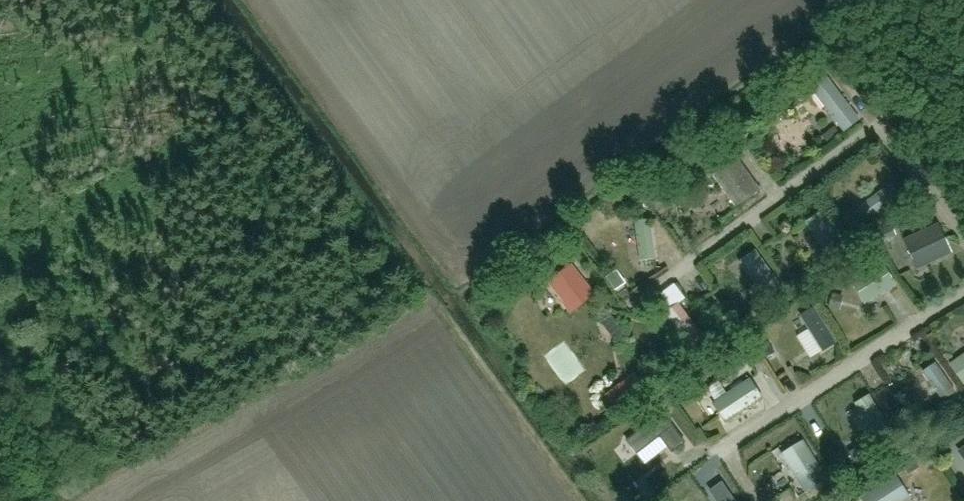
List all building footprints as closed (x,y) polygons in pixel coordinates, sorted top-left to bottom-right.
[(817,86),(812,91),(843,132),(858,120),(827,79),(821,83),(817,86)] [(734,206),(758,189),(736,159),(712,176),(734,206)] [(899,198),(890,185),(854,210),(863,223),(899,198)] [(843,246),(820,214),(815,217),(810,220),(806,224),(829,256),(843,246)] [(649,220),(634,222),(640,261),(654,259),(649,220)] [(950,252),(937,226),(904,241),(912,259),(915,258),(924,261),(926,263),(950,252)] [(745,258),(740,263),(765,298),(781,287),(756,252),(749,255),(745,258)] [(882,263),(852,282),(864,303),(895,284),(882,263)] [(593,293),(570,265),(547,283),(564,304),(564,307),(568,312),(571,313),(577,308),(577,305),(593,293)] [(678,305),(665,314),(688,346),(701,336),(678,305)] [(801,316),(822,350),(824,349),(826,349),(828,349),(831,347),(832,345),(833,344),(835,342),(814,308),(801,316)] [(949,364),(963,384),(963,354),(949,364)] [(943,401),(955,393),(935,365),(924,373),(943,401)] [(605,395),(614,407),(642,387),(633,375),(605,395)] [(763,400),(749,379),(712,403),(726,424),(763,400)] [(877,440),(891,432),(869,397),(864,399),(860,401),(856,405),(877,440)] [(684,442),(662,414),(626,440),(636,453),(659,436),(671,452),(684,442)] [(802,442),(783,454),(782,456),(805,492),(826,479),(802,442)] [(863,500),(905,500),(908,499),(909,496),(905,490),(902,489),(894,477),(861,498),(863,500)] [(708,490),(715,500),(733,500),(720,482),(708,490)]
